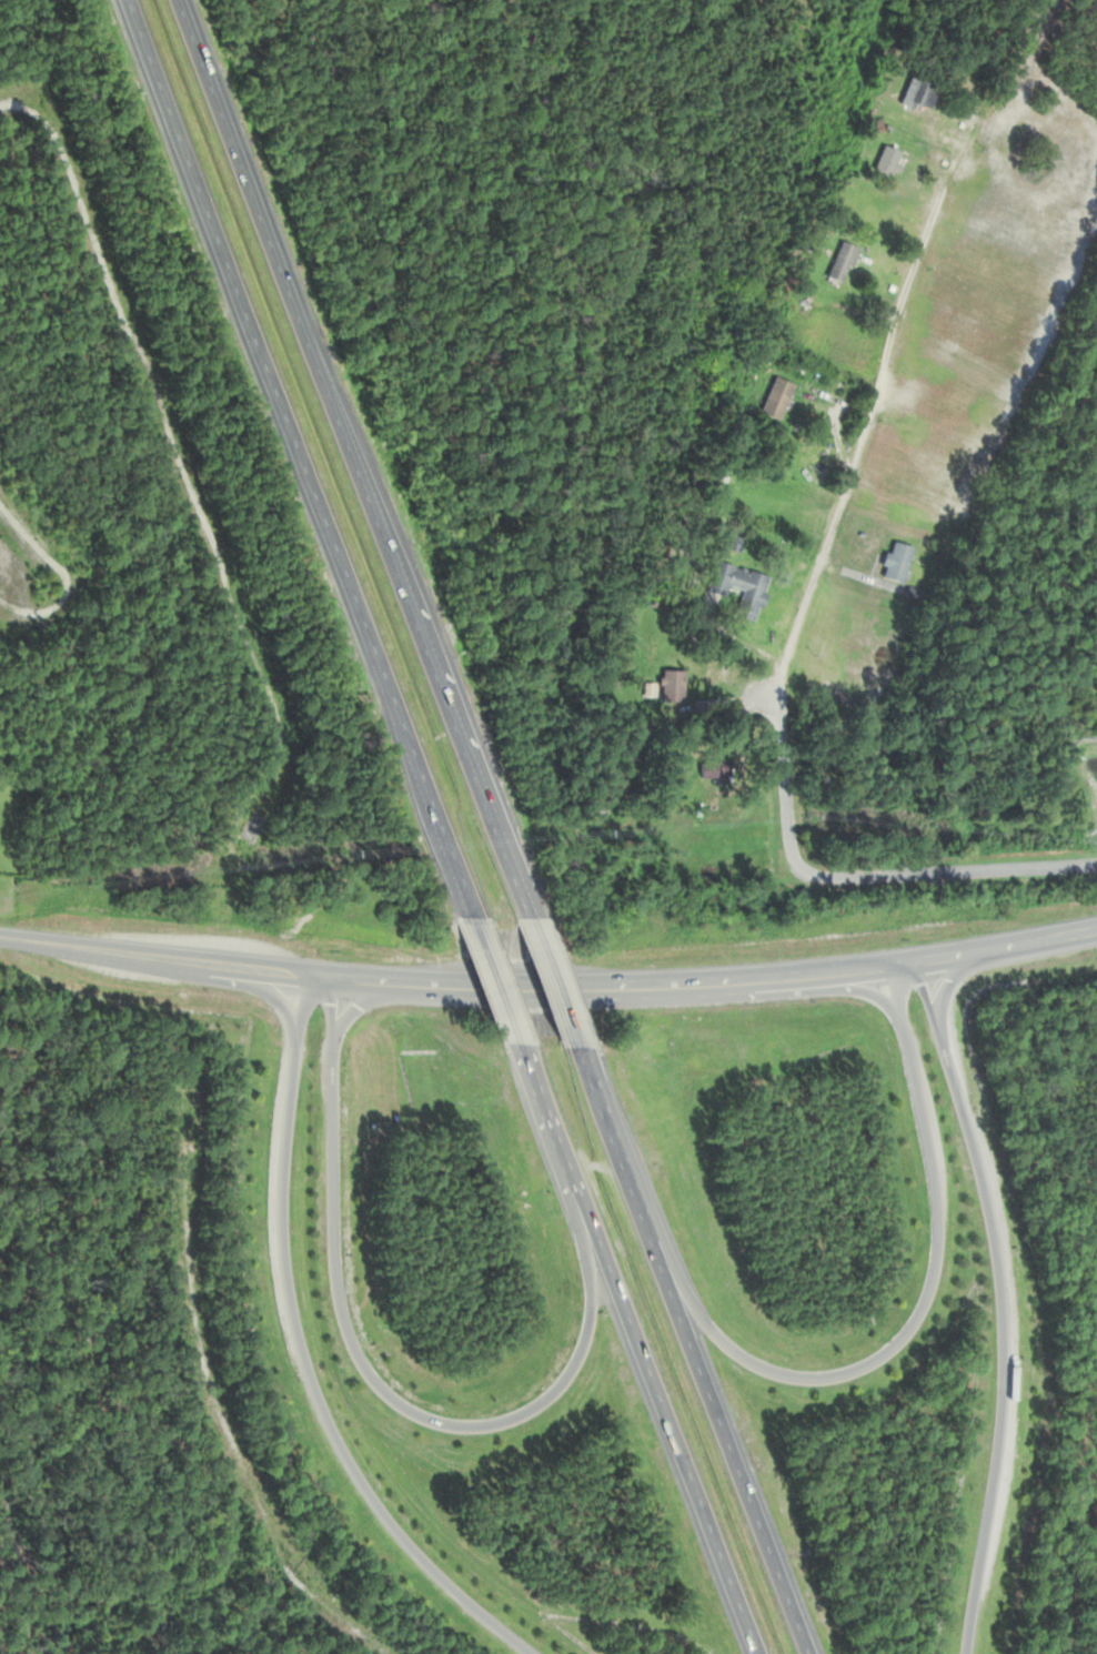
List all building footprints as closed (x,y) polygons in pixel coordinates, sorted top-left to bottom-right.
[(927,114),(937,90),(909,79),(899,102),(927,114)] [(900,156),(882,148),(872,170),(890,178),(900,156)] [(825,279),(843,286),(857,250),(839,243),(825,279)] [(778,423),(792,386),(772,378),(758,416),(778,423)] [(725,550),(737,554),(742,539),(730,536),(725,550)] [(912,549),(890,543),(880,578),(902,584),(912,549)] [(768,577),(730,568),(725,588),(740,591),(733,617),(756,623),(768,577)] [(660,702),(681,702),(682,672),(661,671),(660,702)] [(699,763),(699,784),(729,784),(729,763),(699,763)]
